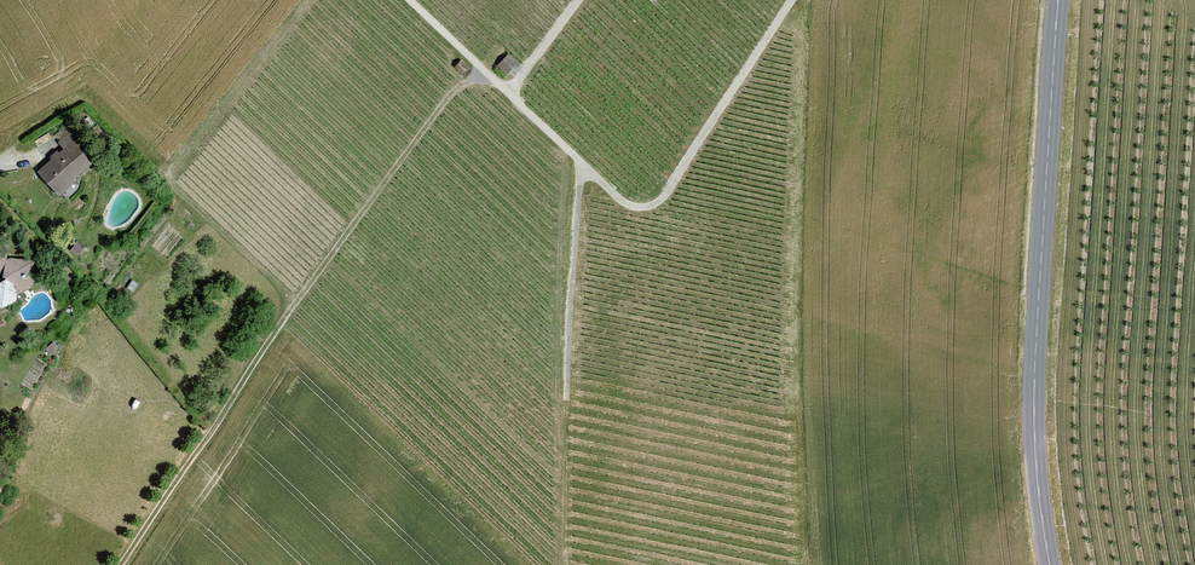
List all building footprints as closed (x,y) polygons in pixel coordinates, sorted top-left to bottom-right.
[(519,64),(509,55),(499,67),(508,75),(519,64)] [(471,68),(463,61),(456,68),(465,76),(471,68)] [(40,173),(59,194),(95,164),(76,142),(79,139),(67,126),(55,137),(66,150),(40,173)] [(7,307),(17,302),(18,296),(31,289),(36,283),(30,276),(36,261),(11,259),(12,243),(0,242),(0,307),(7,307)]
